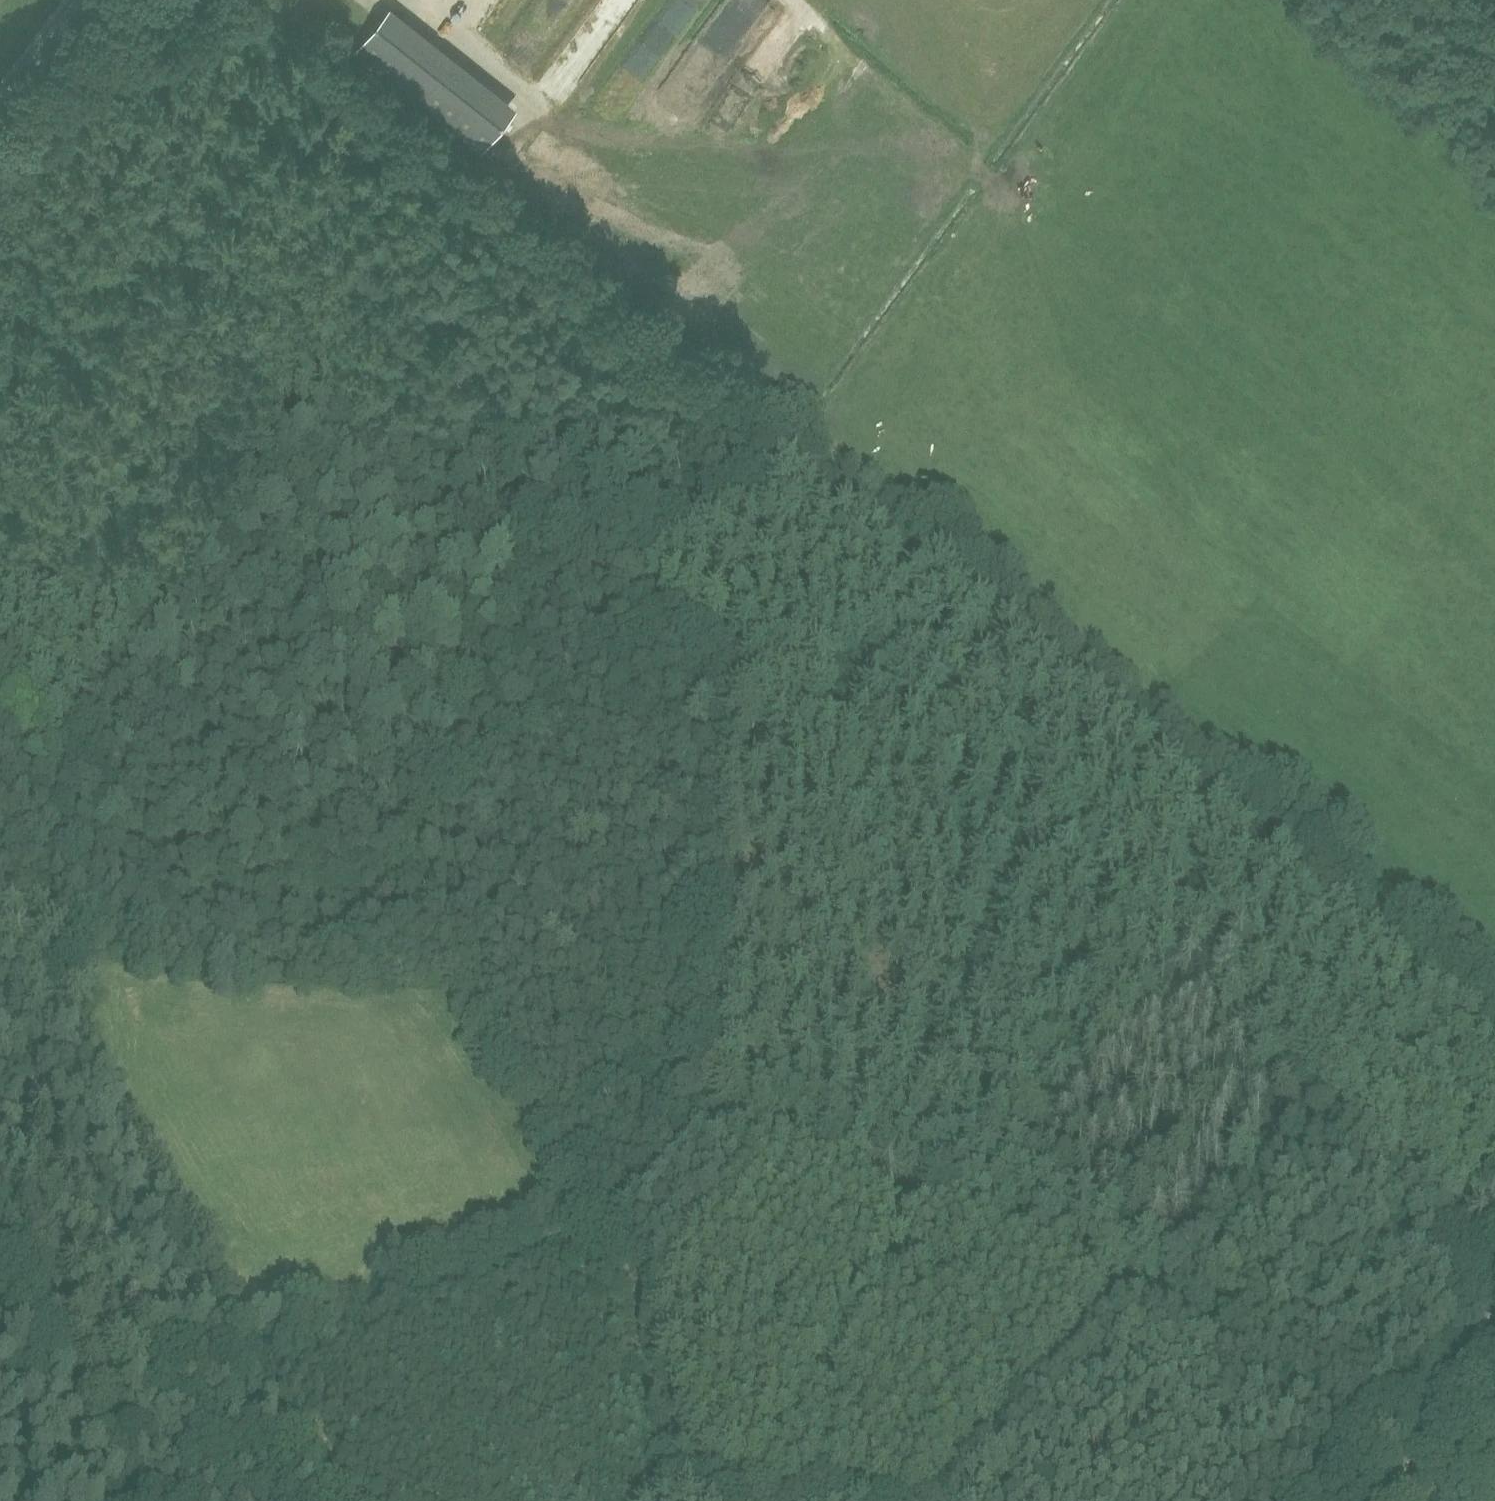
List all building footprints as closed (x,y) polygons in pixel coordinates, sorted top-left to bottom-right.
[(653,40),(667,50),(701,2),(699,0),(681,0),(653,40)] [(772,0),(742,0),(761,15),(772,0)] [(373,63),(397,33),(380,20),(356,50),(373,63)] [(840,80),(839,66),(827,66),(827,80),(840,80)]
